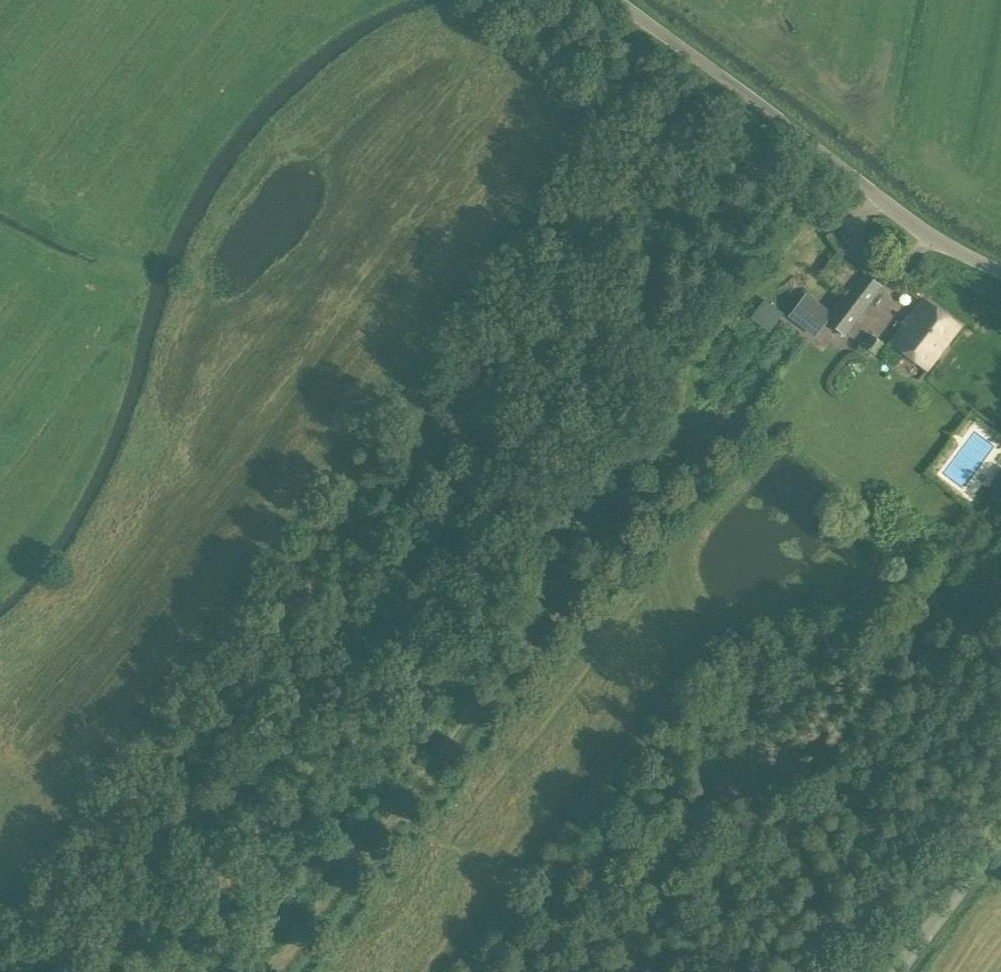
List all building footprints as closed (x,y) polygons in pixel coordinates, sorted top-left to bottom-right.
[(861,274),(832,313),(805,293),(787,316),(815,337),(827,322),(844,335),(879,287),(861,274)] [(928,369),(959,326),(923,300),(891,343),(928,369)] [(875,354),(883,343),(871,335),(863,346),(875,354)]
